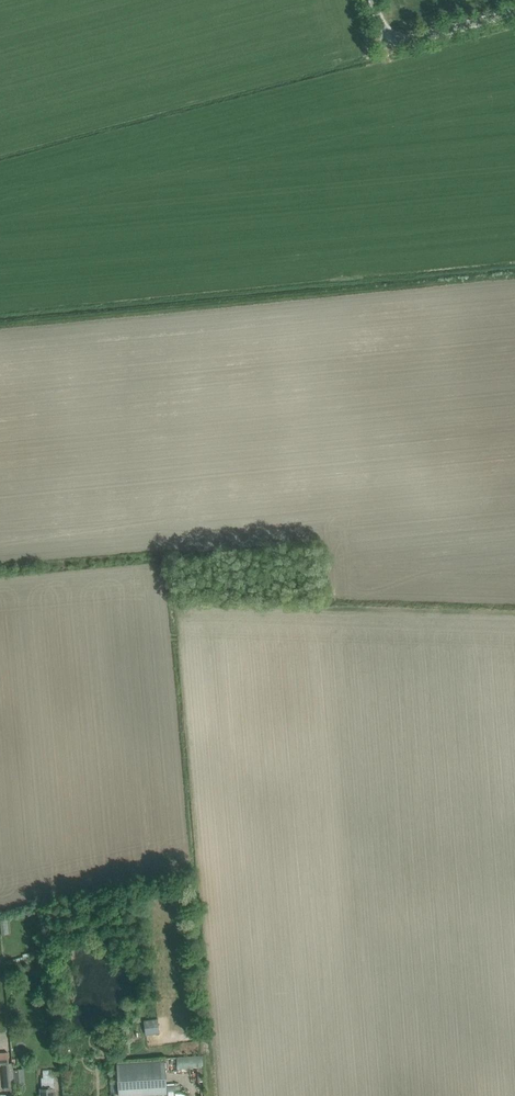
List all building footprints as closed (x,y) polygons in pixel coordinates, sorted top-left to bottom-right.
[(144,1019),(145,1033),(159,1033),(159,1018),(144,1019)] [(11,1090),(15,1090),(13,1065),(13,1063),(9,1063),(8,1052),(0,1053),(0,1065),(3,1064),(4,1090),(11,1090)] [(178,1058),(178,1066),(203,1067),(203,1058),(178,1058)] [(167,1094),(165,1064),(118,1067),(120,1095),(123,1095),(167,1094)] [(41,1088),(41,1095),(54,1095),(54,1088),(53,1077),(52,1070),(43,1070),(44,1078),(42,1078),(42,1088),(41,1088)]
